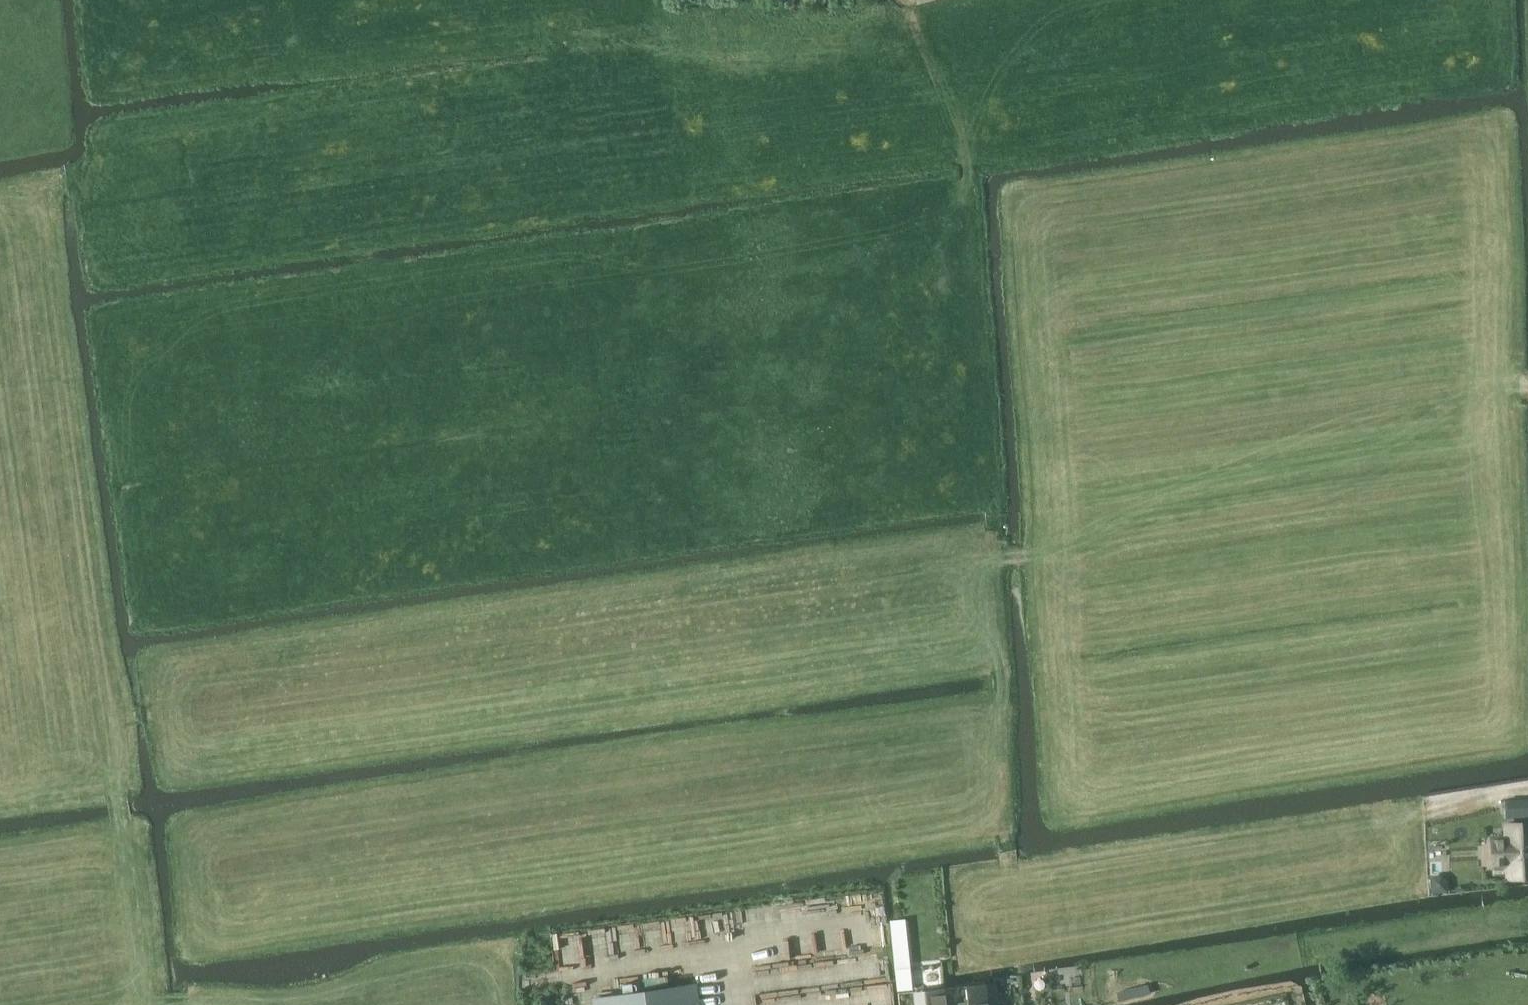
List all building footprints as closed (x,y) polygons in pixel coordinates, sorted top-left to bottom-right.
[(1504,800),(1505,817),(1527,816),(1527,799),(1504,800)] [(1506,823),(1506,837),(1491,838),(1492,866),(1512,865),(1512,879),(1527,878),(1527,822),(1506,823)] [(1448,881),(1441,875),(1431,876),(1431,893),(1449,891),(1448,881)] [(898,991),(912,989),(909,964),(895,965),(898,991)] [(988,986),(988,983),(966,985),(969,1004),(990,1004),(988,986)] [(697,989),(697,984),(636,992),(592,998),(593,1004),(700,1004),(697,989)] [(990,1004),(995,1004),(999,1004),(997,985),(988,986),(990,1004)] [(1145,994),(1143,986),(1123,991),(1124,999),(1145,994)] [(946,988),(925,990),(926,1004),(947,1004),(946,988)]
